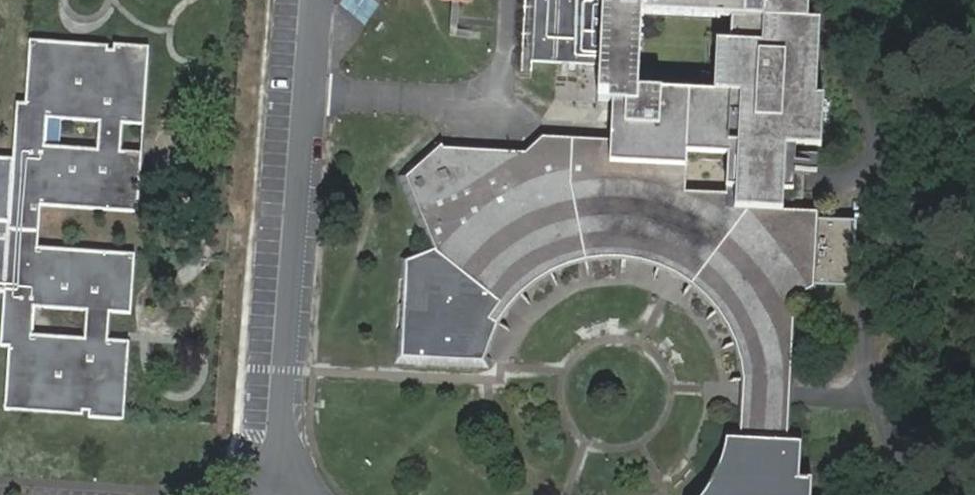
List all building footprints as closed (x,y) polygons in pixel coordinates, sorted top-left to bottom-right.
[(392,357),(482,361),(496,325),(530,287),(572,264),(618,259),(672,273),(709,302),(731,338),(742,379),(782,381),(786,289),(804,279),(848,282),(851,222),(851,215),(780,211),(781,192),(783,147),(783,140),(818,142),(821,91),(814,91),(817,16),(806,15),(806,0),(742,0),(741,12),(729,11),(727,36),(714,36),(712,86),(636,82),(639,7),(715,11),(716,0),(556,0),(553,57),(596,59),(612,60),(610,96),(608,139),(542,136),(531,145),(535,154),(527,157),(525,152),(453,148),(458,161),(449,165),(437,132),(395,169),(424,240),(397,251),(392,357)] [(715,11),(729,11),(741,12),(742,0),(716,0),(715,11)] [(5,293),(1,345),(9,346),(5,409),(83,415),(83,410),(89,411),(89,417),(124,419),(130,342),(108,340),(110,312),(132,314),(136,254),(101,252),(100,257),(94,256),(95,251),(39,247),(41,205),(97,209),(98,204),(104,205),(104,210),(139,212),(143,153),(121,151),(123,123),(145,125),(150,47),(115,45),(115,51),(109,50),(109,46),(31,40),(27,103),(18,103),(14,159),(0,158),(0,293),(5,293)] [(612,60),(596,59),(596,95),(610,96),(612,60)] [(797,156),(797,147),(783,147),(781,192),(794,193),(795,172),(817,173),(817,158),(797,156)] [(782,381),(742,379),(741,394),(742,422),(780,423),(782,381)] [(725,420),(725,426),(710,474),(693,494),(808,494),(809,473),(796,473),(799,425),(780,423),(742,422),(725,420)]
